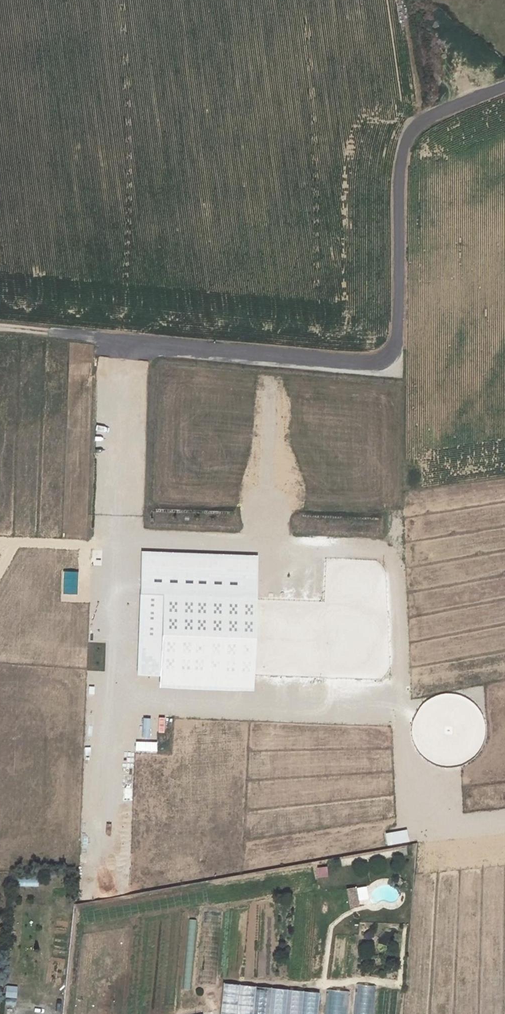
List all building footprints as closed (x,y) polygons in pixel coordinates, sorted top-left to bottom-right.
[(353,888),(347,889),(350,907),(358,905),(356,894),(354,894),(353,888)] [(223,983),(220,1010),(220,1013),(253,1013),(255,986),(223,983)] [(255,986),(253,1013),(317,1013),(319,993),(255,986)]
